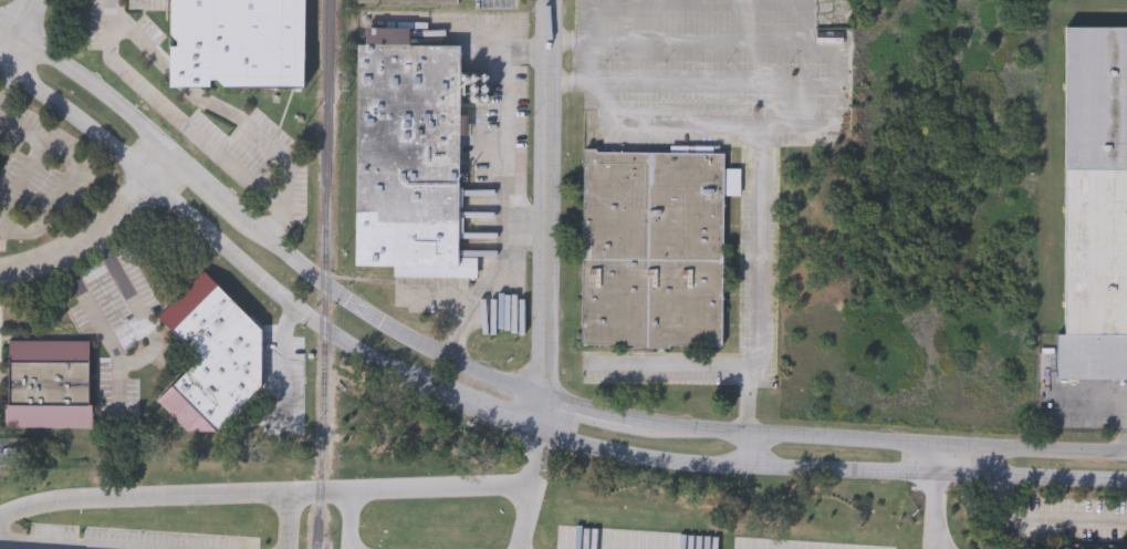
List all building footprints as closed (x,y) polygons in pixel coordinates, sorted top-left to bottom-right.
[(169,64),(170,0),(305,0),(304,89),(194,87),(169,87),(169,64)] [(1065,28),(1126,28),(1126,380),(1057,380),(1057,335),(1064,335),(1065,28)] [(355,268),(357,45),(364,45),(364,29),(409,29),(409,37),(442,38),(442,45),(460,45),(459,258),(477,258),(476,279),(393,278),(393,268),(355,268)] [(581,346),(583,152),(724,153),(722,349),(581,346)] [(260,331),(261,393),(253,401),(253,419),(232,441),(197,442),(157,402),(195,364),(195,358),(159,322),(159,318),(202,274),(260,331)] [(6,428),(7,342),(91,343),(90,429),(6,428)]
